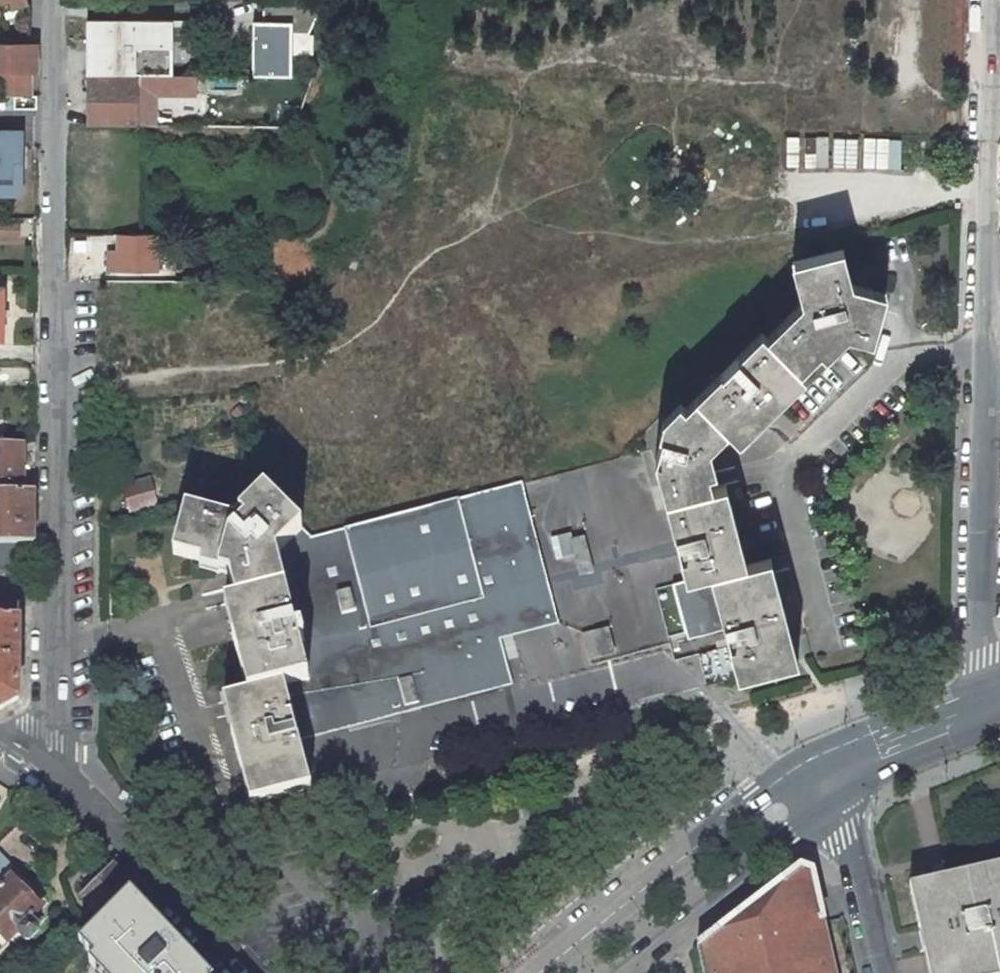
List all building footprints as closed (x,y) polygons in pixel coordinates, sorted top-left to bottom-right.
[(0,11),(28,1),(28,0),(0,0),(0,11)] [(86,75),(172,76),(173,20),(86,19),(86,75)] [(246,75),(286,76),(286,20),(247,20),(246,75)] [(3,73),(30,73),(37,63),(37,43),(0,42),(0,73),(3,73)] [(3,96),(31,96),(30,73),(3,73),(3,96)] [(86,75),(66,74),(66,126),(152,127),(154,94),(196,95),(196,76),(172,76),(86,75)] [(15,136),(0,136),(0,193),(15,193),(15,136)] [(19,223),(0,223),(0,239),(19,239),(19,223)] [(158,234),(118,234),(117,251),(108,251),(108,271),(158,271),(158,234)] [(843,249),(798,260),(802,274),(795,276),(801,303),(766,338),(761,332),(684,407),(670,422),(663,420),(659,435),(661,436),(654,460),(686,579),(679,581),(693,630),(723,622),(737,678),(790,664),(778,617),(786,615),(780,591),(772,593),(764,559),(746,564),(739,566),(735,549),(742,547),(731,504),(723,506),(719,487),(713,488),(709,475),(704,456),(710,449),(728,431),(733,437),(758,412),(759,414),(786,386),(800,372),(820,352),(839,333),(848,336),(872,342),(886,294),(853,285),(843,249)] [(802,274),(798,260),(791,262),(795,276),(802,274)] [(826,358),(848,336),(839,333),(820,352),(826,358)] [(791,391),(805,377),(800,372),(786,386),(791,391)] [(679,402),(663,420),(670,422),(684,407),(679,402)] [(759,414),(758,412),(733,437),(739,443),(764,418),(759,414)] [(23,486),(23,480),(23,457),(23,444),(0,444),(0,486),(23,486)] [(23,444),(23,457),(34,457),(34,444),(23,444)] [(709,475),(717,473),(710,449),(704,456),(709,475)] [(150,478),(122,488),(131,514),(159,505),(150,478)] [(34,480),(23,480),(23,486),(23,492),(34,492),(34,480)] [(460,511),(519,496),(516,484),(457,499),(460,511)] [(726,485),(719,487),(723,506),(731,504),(726,485)] [(256,509),(269,496),(264,491),(251,503),(256,509)] [(34,492),(23,492),(0,492),(0,543),(33,544),(34,492)] [(551,619),(519,496),(460,511),(457,499),(411,511),(312,538),(269,496),(256,509),(251,503),(234,521),(185,508),(173,554),(201,562),(227,569),(229,578),(235,602),(229,603),(233,620),(236,619),(238,631),(231,633),(247,694),(230,699),(238,731),(231,733),(241,771),(248,769),(257,803),(311,789),(298,741),(323,735),(321,729),(405,707),(418,703),(504,681),(492,635),(551,619)] [(557,558),(574,554),(580,573),(592,569),(584,535),(571,538),(570,532),(551,537),(557,558)] [(34,571),(33,544),(0,543),(0,570),(34,571)] [(746,564),(742,547),(735,549),(739,566),(746,564)] [(780,591),(771,557),(764,559),(772,593),(780,591)] [(227,569),(201,562),(199,570),(229,578),(227,569)] [(18,700),(19,602),(0,602),(0,710),(18,700)] [(229,603),(224,605),(231,633),(238,631),(236,619),(233,620),(229,603)] [(786,615),(778,617),(790,664),(798,662),(786,615)] [(608,626),(582,633),(589,659),(614,652),(608,626)] [(539,641),(522,645),(529,680),(558,674),(554,655),(542,657),(539,641)] [(223,701),(231,733),(238,731),(230,699),(223,701)] [(418,703),(405,707),(407,713),(420,710),(418,703)] [(248,769),(241,771),(250,805),(257,803),(248,769)] [(20,934),(26,940),(29,940),(38,931),(38,927),(39,926),(32,919),(40,910),(9,879),(7,880),(2,876),(13,866),(0,853),(0,953),(20,934)] [(131,891),(136,886),(114,866),(82,898),(103,918),(127,895),(131,891)] [(929,868),(932,883),(944,880),(941,866),(929,868)] [(812,870),(800,867),(697,946),(703,972),(835,972),(812,870)] [(910,890),(919,930),(922,930),(927,952),(924,953),(928,970),(931,970),(931,972),(999,972),(999,868),(944,880),(938,882),(932,883),(912,888),(913,890),(910,890)] [(173,936),(131,891),(127,895),(166,938),(166,941),(167,942),(173,936)] [(127,895),(103,918),(97,925),(79,943),(94,958),(89,963),(99,972),(200,972),(179,951),(176,951),(175,950),(173,945),(170,943),(167,942),(166,941),(166,938),(127,895)] [(175,950),(176,951),(179,951),(200,972),(208,972),(181,944),(175,950)]
